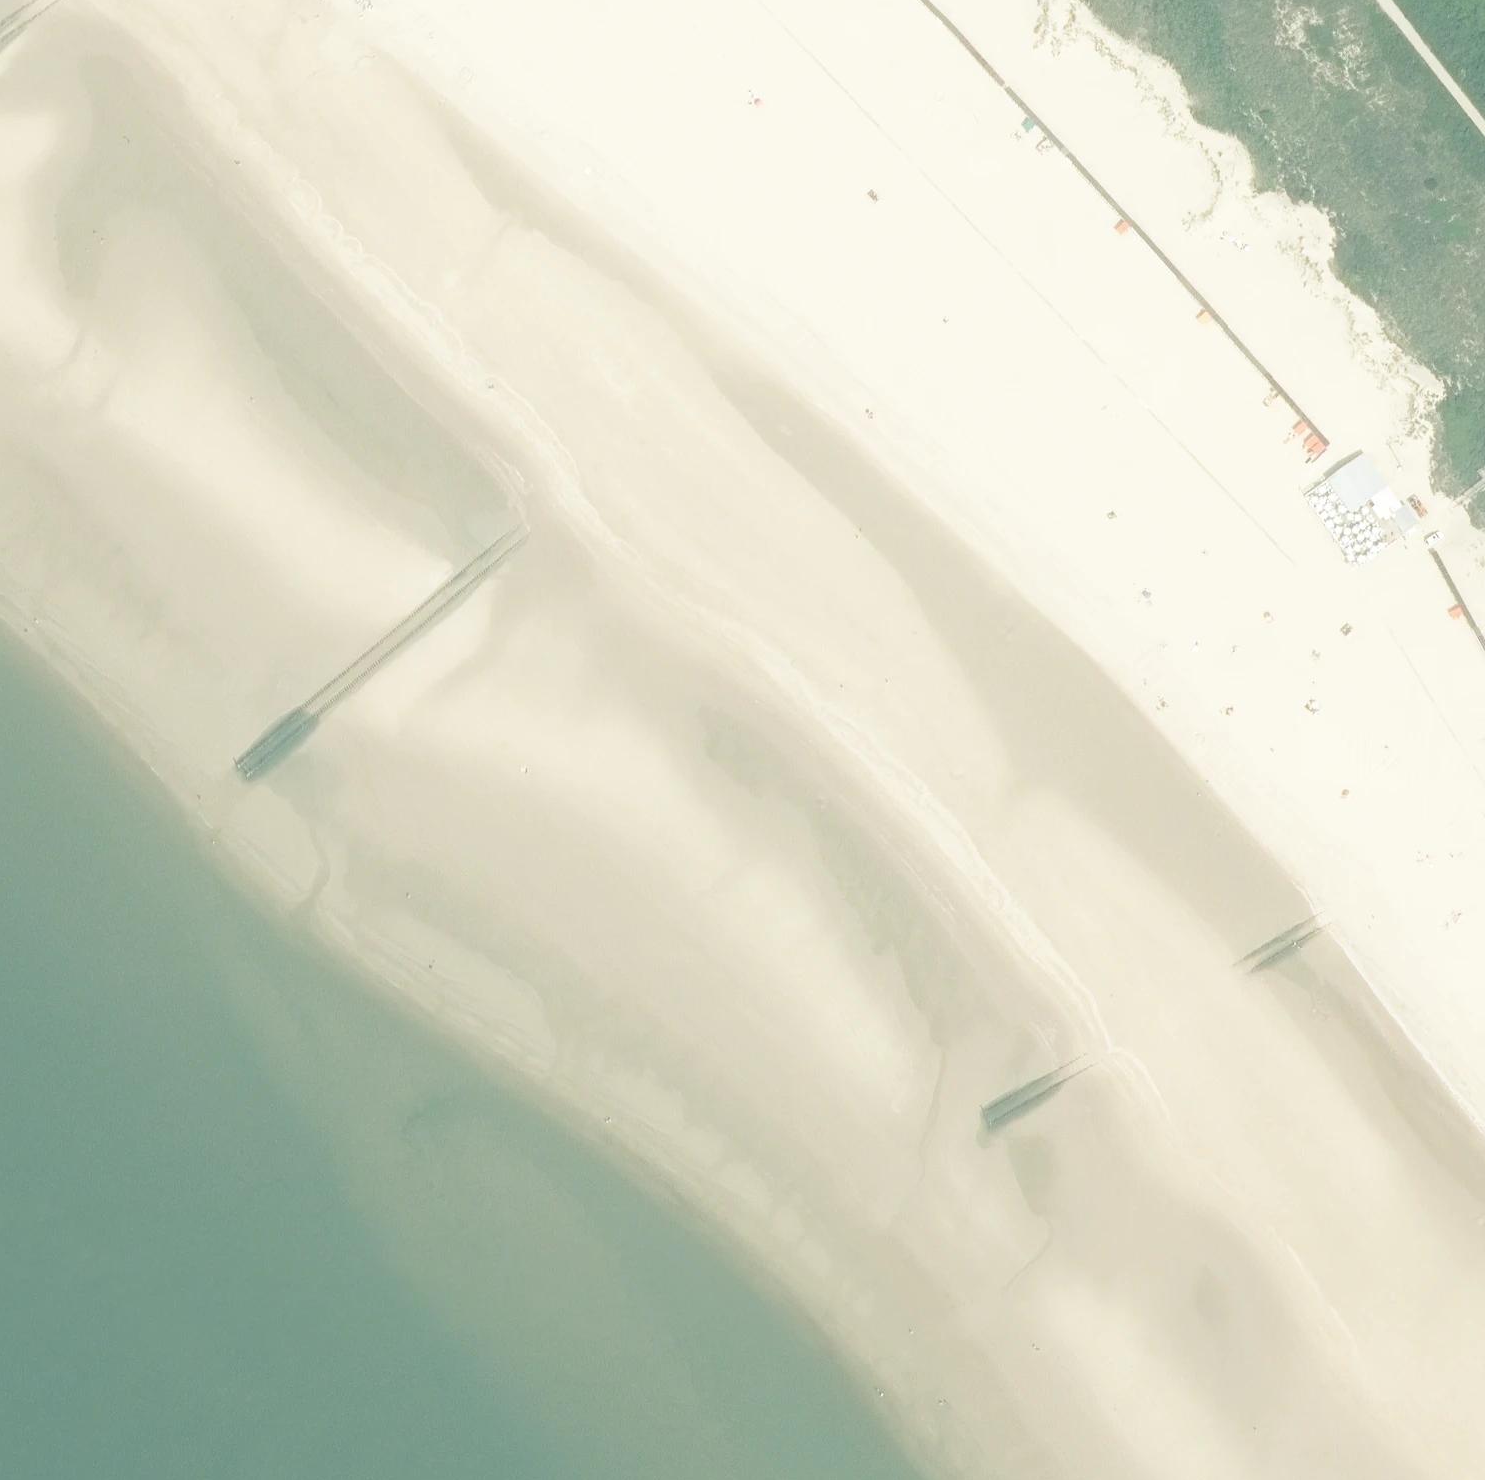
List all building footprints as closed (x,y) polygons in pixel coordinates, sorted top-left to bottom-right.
[(1365,448),(1319,481),(1346,519),(1370,502),(1400,543),(1422,527),(1365,448)]
